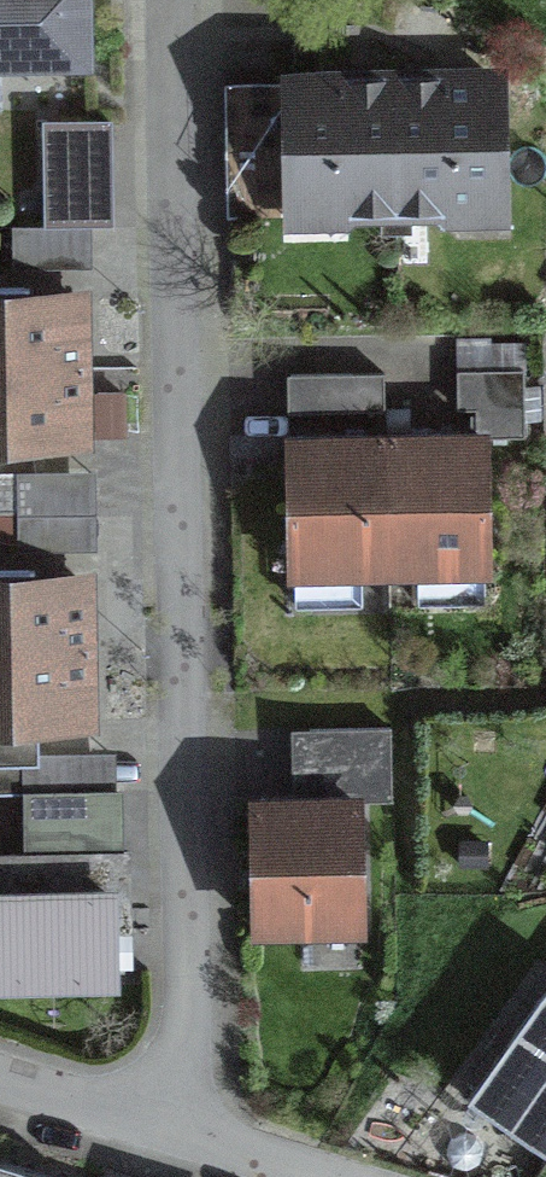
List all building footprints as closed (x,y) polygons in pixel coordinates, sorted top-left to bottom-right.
[(85,61),(84,0),(0,0),(0,62),(85,61)] [(393,81),(396,208),(435,208),(445,217),(463,197),(497,197),(495,79),(393,81)] [(347,218),(357,208),(396,208),(393,81),(292,83),(294,201),(328,200),(347,218)] [(132,136),(60,136),(61,238),(84,238),(132,238),(132,136)] [(84,273),(84,238),(61,238),(12,238),(11,273),(84,273)] [(78,368),(77,299),(29,300),(29,288),(0,289),(0,370),(78,368)] [(78,368),(0,370),(0,451),(32,450),(31,438),(80,437),(78,368)] [(486,569),(484,436),(387,438),(389,571),(486,569)] [(389,571),(387,438),(290,439),(293,572),(389,571)] [(90,482),(17,483),(18,519),(90,520),(90,482)] [(90,520),(18,519),(17,557),(90,558),(90,520)] [(83,651),(82,582),(34,583),(34,571),(0,571),(0,652),(83,651)] [(25,756),(37,756),(36,721),(85,720),(83,651),(0,652),(0,783),(25,783),(25,756)] [(120,793),(25,794),(25,850),(90,850),(120,849),(120,793)] [(257,929),(359,927),(357,801),(255,802),(257,929)] [(87,853),(0,854),(0,975),(113,973),(112,894),(88,895),(87,853)] [(467,1098),(545,1154),(545,986),(467,1098)] [(0,1160),(0,1176),(55,1176),(0,1160)]
